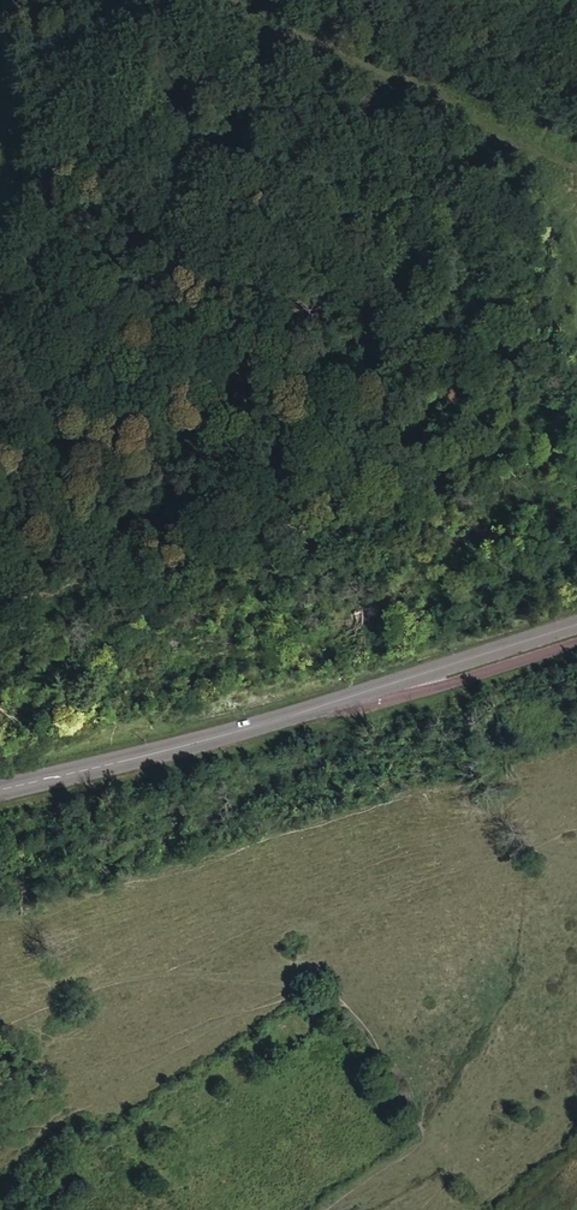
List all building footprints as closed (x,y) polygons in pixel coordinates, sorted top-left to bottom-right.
[(50,1144),(54,1149),(56,1152),(63,1147),(57,1139),(50,1144)] [(105,1196),(101,1192),(95,1196),(99,1201),(105,1196)]
